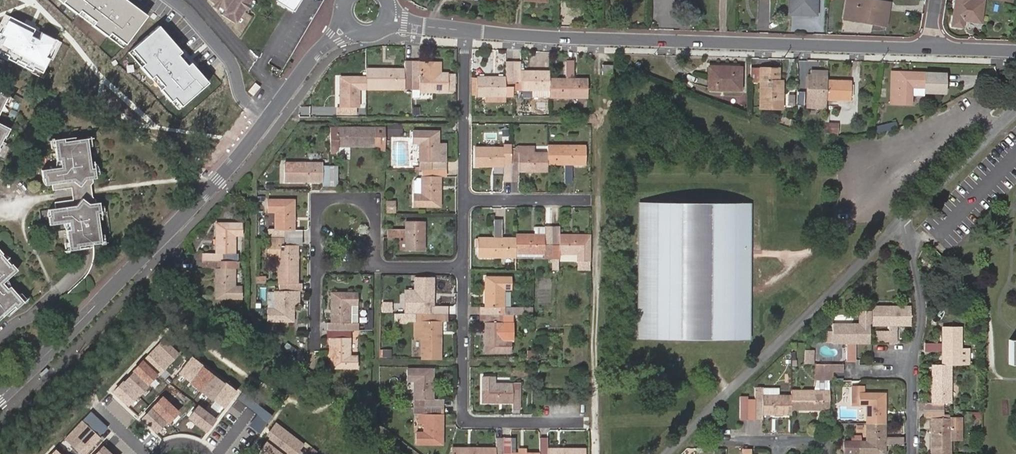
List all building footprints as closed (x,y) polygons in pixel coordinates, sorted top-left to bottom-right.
[(127,0),(61,0),(125,48),(149,16),(127,0)] [(213,4),(211,6),(216,9),(218,7),(223,10),(220,15),(234,24),(244,9),(246,11),(250,6),(247,4),(250,0),(208,0),(213,4)] [(300,0),(272,0),(292,12),(300,0)] [(817,0),(790,0),(789,15),(798,15),(799,8),(816,9),(817,0)] [(869,23),(885,26),(890,4),(869,0),(848,0),(845,12),(870,17),(869,23)] [(953,26),(962,28),(963,21),(980,23),(984,0),(957,0),(953,26)] [(844,19),(869,23),(870,17),(845,12),(844,19)] [(9,17),(0,34),(0,56),(42,76),(59,41),(9,17)] [(211,85),(160,27),(130,53),(180,111),(211,85)] [(447,92),(447,76),(447,73),(419,73),(419,62),(419,61),(411,61),(404,61),(404,69),(366,69),(366,76),(340,77),(339,107),(339,115),(355,115),(355,107),(358,107),(359,90),(365,90),(365,89),(404,89),(404,81),(411,81),(419,81),(418,90),(418,92),(447,92)] [(477,77),(476,97),(485,97),(504,97),(513,97),(513,91),(532,91),(548,91),(549,99),(587,98),(587,78),(573,78),(573,61),(566,61),(566,78),(549,78),(549,71),(521,71),(520,61),(505,61),(505,77),(477,77)] [(439,72),(439,62),(419,62),(419,73),(447,73),(439,72)] [(602,66),(602,75),(612,74),(611,66),(602,66)] [(740,90),(740,68),(709,67),(709,90),(740,90)] [(778,81),(778,70),(761,70),(760,108),(781,109),(781,82),(778,81)] [(826,82),(827,73),(811,72),(811,76),(807,76),(807,99),(826,100),(826,99),(826,82)] [(923,88),(923,74),(910,73),(910,75),(905,74),(905,73),(892,73),(890,104),(910,104),(910,88),(923,88)] [(944,74),(923,74),(923,88),(923,93),(937,94),(937,91),(943,91),(944,74)] [(849,82),(826,82),(826,99),(849,100),(849,82)] [(8,98),(8,100),(5,107),(9,109),(13,100),(8,98)] [(825,114),(824,137),(825,137),(827,137),(828,137),(829,137),(831,137),(832,137),(833,137),(835,137),(836,137),(837,137),(838,124),(829,123),(829,114),(825,114)] [(823,135),(824,124),(813,123),(813,134),(823,135)] [(400,132),(400,124),(389,124),(389,132),(400,132)] [(895,124),(873,129),(874,134),(880,133),(885,132),(889,131),(896,129),(895,124)] [(4,139),(6,140),(11,132),(0,127),(0,147),(4,139)] [(337,129),(338,136),(338,147),(375,147),(379,150),(384,152),(385,127),(375,127),(337,127),(337,129)] [(438,145),(438,131),(412,132),(413,145),(418,145),(418,167),(415,166),(415,172),(421,172),(422,177),(414,177),(414,207),(439,207),(440,176),(446,176),(446,163),(445,163),(438,163),(438,145)] [(53,193),(72,190),(71,187),(77,186),(80,188),(82,186),(85,188),(91,187),(94,184),(93,181),(97,180),(97,176),(96,170),(92,170),(91,165),(89,147),(87,139),(64,143),(64,140),(53,142),(54,149),(56,162),(61,162),(62,169),(55,170),(42,172),(43,180),(45,180),(46,188),(52,187),(53,193)] [(518,153),(514,153),(511,153),(511,149),(511,147),(503,147),(475,147),(476,167),(503,168),(503,182),(511,182),(518,182),(518,172),(547,173),(547,166),(564,166),(571,166),(585,166),(585,145),(547,145),(547,153),(534,153),(518,153)] [(322,162),(284,163),(284,182),(322,182),(322,186),(337,186),(337,166),(322,166),(322,162)] [(97,164),(91,165),(92,170),(96,170),(97,176),(101,175),(97,164)] [(71,187),(72,190),(72,194),(74,202),(74,205),(80,204),(83,201),(85,202),(86,199),(93,198),(92,191),(91,187),(85,188),(82,186),(80,188),(77,186),(71,187)] [(74,205),(74,202),(55,205),(56,211),(50,212),(50,218),(48,219),(50,227),(64,225),(70,225),(70,232),(66,232),(68,245),(70,254),(80,252),(80,248),(93,246),(102,244),(101,236),(99,220),(98,216),(102,215),(101,208),(101,204),(97,204),(96,201),(93,198),(86,199),(85,202),(83,201),(80,204),(74,205)] [(268,321),(293,321),(293,291),(301,291),(301,284),(297,284),(298,246),(301,246),(301,231),(294,230),(294,200),(268,199),(268,213),(274,213),(274,230),(281,230),(281,238),(281,245),(278,245),(278,261),(278,283),(281,284),(281,291),(274,291),(274,308),(268,308),(268,321)] [(749,340),(750,225),(750,203),(638,203),(638,339),(749,340)] [(98,216),(99,220),(103,219),(106,207),(101,208),(102,215),(98,216)] [(577,262),(587,263),(588,234),(559,235),(559,227),(544,227),(544,234),(515,235),(515,238),(501,238),(501,220),(494,220),(493,238),(477,238),(478,258),(515,258),(515,254),(543,254),(543,258),(552,258),(552,270),(557,270),(557,258),(559,258),(559,254),(577,254),(577,262)] [(405,241),(405,251),(424,251),(423,222),(405,222),(405,230),(387,230),(387,238),(403,238),(403,241),(405,241)] [(235,268),(235,254),(235,236),(241,236),(242,223),(215,223),(215,254),(202,254),(201,268),(215,268),(215,299),(241,299),(241,286),(235,285),(235,268)] [(278,245),(281,245),(281,238),(274,238),(267,238),(266,261),(278,261),(278,245)] [(16,307),(18,310),(25,303),(20,296),(11,287),(9,289),(4,285),(8,281),(18,271),(12,264),(11,266),(2,256),(3,255),(0,251),(0,322),(16,307)] [(9,259),(3,255),(2,256),(11,266),(12,264),(9,259)] [(942,281),(947,276),(937,266),(932,270),(942,281)] [(523,315),(523,306),(504,306),(505,290),(511,290),(511,276),(484,276),(484,308),(479,308),(479,315),(479,322),(484,322),(484,332),(484,336),(484,353),(511,353),(510,340),(505,340),(505,322),(505,319),(511,319),(511,315),(523,315)] [(420,358),(440,359),(440,321),(446,321),(446,307),(433,307),(434,278),(413,278),(414,307),(427,307),(427,314),(414,315),(413,340),(420,340),(420,358)] [(330,369),(357,369),(357,356),(350,356),(350,331),(358,331),(358,324),(357,324),(350,324),(351,306),(357,306),(357,293),(331,292),(330,324),(326,324),(326,338),(330,338),(330,369)] [(22,294),(20,296),(25,303),(27,304),(30,302),(22,294)] [(532,306),(523,306),(523,315),(532,315),(532,306)] [(888,344),(896,344),(896,326),(909,326),(909,307),(872,306),(872,326),(888,326),(888,331),(875,331),(875,342),(888,342),(888,344)] [(827,332),(827,344),(846,344),(846,362),(855,362),(855,344),(869,344),(869,311),(859,311),(859,324),(832,324),(832,332),(827,332)] [(233,314),(228,321),(243,333),(244,330),(243,329),(245,327),(242,325),(244,322),(233,314)] [(961,350),(961,327),(942,327),(941,343),(924,343),(924,351),(941,351),(941,364),(932,365),(931,403),(924,403),(924,418),(931,418),(931,453),(951,453),(951,440),(951,429),(951,418),(944,418),(944,403),(951,403),(951,365),(962,364),(961,350)] [(163,337),(153,348),(168,361),(178,351),(163,337)] [(153,348),(144,357),(159,371),(168,361),(153,348)] [(176,373),(188,382),(202,365),(190,355),(176,373)] [(141,360),(131,371),(146,384),(156,374),(141,360)] [(214,374),(202,365),(188,382),(200,392),(214,374)] [(843,372),(843,365),(815,365),(815,380),(813,390),(790,390),(791,395),(777,395),(762,394),(762,399),(755,399),(747,399),(747,397),(740,396),(739,419),(761,419),(761,416),(790,416),(790,411),(828,410),(828,380),(820,380),(820,371),(832,372),(843,372)] [(423,414),(423,424),(423,432),(417,432),(417,445),(443,445),(443,400),(433,400),(433,369),(407,369),(407,382),(413,383),(413,414),(417,414),(423,414)] [(131,371),(121,381),(137,394),(146,384),(131,371)] [(832,380),(832,372),(820,371),(820,380),(828,380),(832,380)] [(225,382),(214,374),(200,392),(211,400),(225,382)] [(481,377),(482,404),(512,403),(512,410),(519,410),(519,383),(495,383),(495,377),(481,377)] [(126,405),(137,394),(121,381),(111,391),(126,405)] [(236,391),(225,382),(211,400),(223,409),(236,391)] [(903,438),(885,438),(885,393),(864,393),(864,385),(851,385),(851,406),(865,406),(865,440),(859,440),(851,440),(843,440),(843,453),(885,453),(885,446),(903,446),(903,438)] [(162,395),(150,407),(168,423),(179,411),(162,395)] [(215,418),(197,405),(187,418),(205,432),(215,418)] [(248,424),(259,431),(271,411),(260,405),(248,424)] [(157,434),(168,423),(150,407),(140,418),(157,434)] [(951,418),(951,429),(961,429),(960,418),(951,418)] [(82,419),(64,438),(80,453),(88,453),(102,440),(82,419)] [(274,421),(262,437),(266,441),(283,453),(298,453),(305,445),(274,421)] [(961,440),(961,429),(951,429),(951,440),(961,440)] [(517,453),(515,453),(510,453),(510,438),(496,438),(496,448),(451,448),(451,453),(585,453),(585,449),(547,449),(547,439),(539,439),(539,453),(526,453),(517,453)] [(266,441),(256,453),(283,453),(266,441)] [(94,453),(112,453),(102,445),(94,453)]
